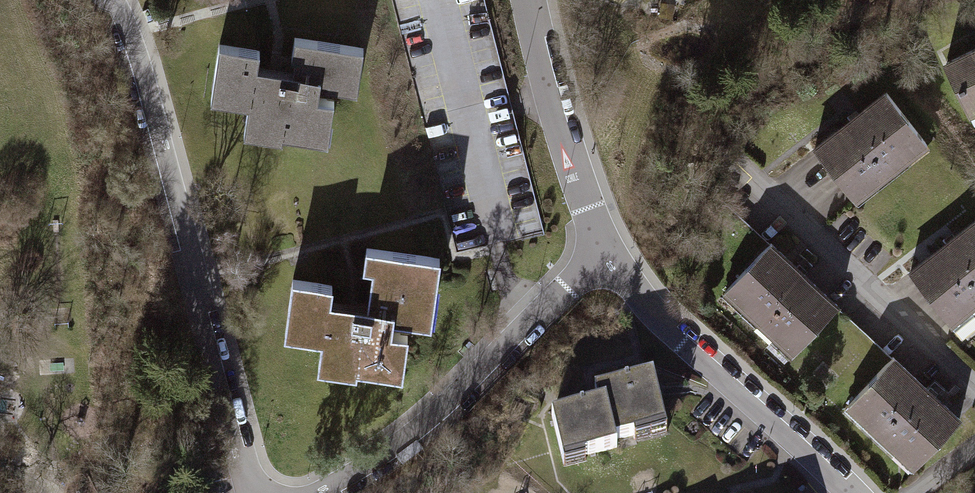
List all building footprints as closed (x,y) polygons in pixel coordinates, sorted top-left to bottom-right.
[(259,54),(219,49),(212,97),(247,101),(244,130),(281,135),(282,129),(329,135),(334,93),(317,91),(318,79),(358,84),(362,50),(296,42),(292,72),(257,68),(259,54)] [(949,56),(972,107),(974,106),(974,44),(949,56)] [(886,88),(813,146),(858,202),(931,145),(886,88)] [(954,325),(974,309),(974,219),(911,268),(954,325)] [(332,278),(293,273),(286,328),(330,334),(325,370),(363,375),(364,370),(403,375),(409,334),(400,333),(402,320),(432,324),(442,248),(367,239),(364,261),(375,262),(370,298),(330,293),(332,278)] [(773,242),(725,292),(791,356),(839,306),(773,242)] [(893,356),(845,408),(913,469),(961,416),(893,356)] [(557,414),(567,458),(621,446),(619,437),(670,425),(662,390),(659,376),(598,389),(601,403),(557,414)]
